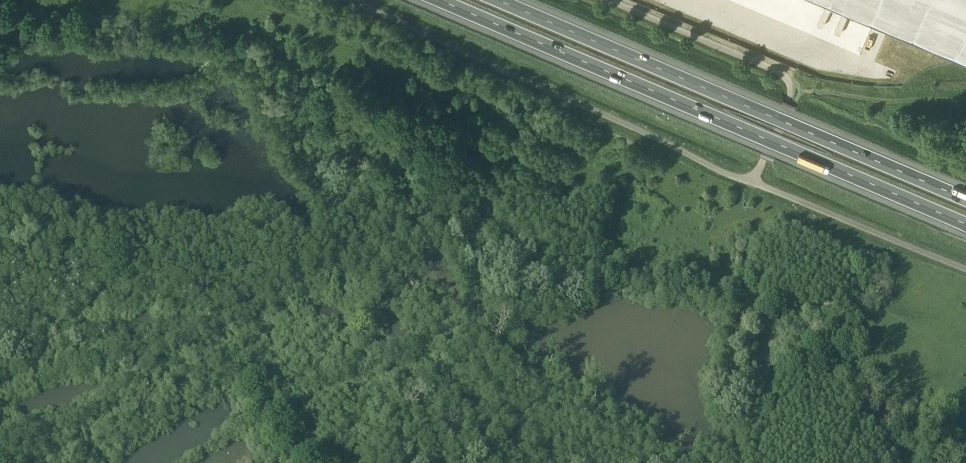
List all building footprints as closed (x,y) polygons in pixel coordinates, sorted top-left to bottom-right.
[(965,57),(965,0),(831,0),(965,57)]
